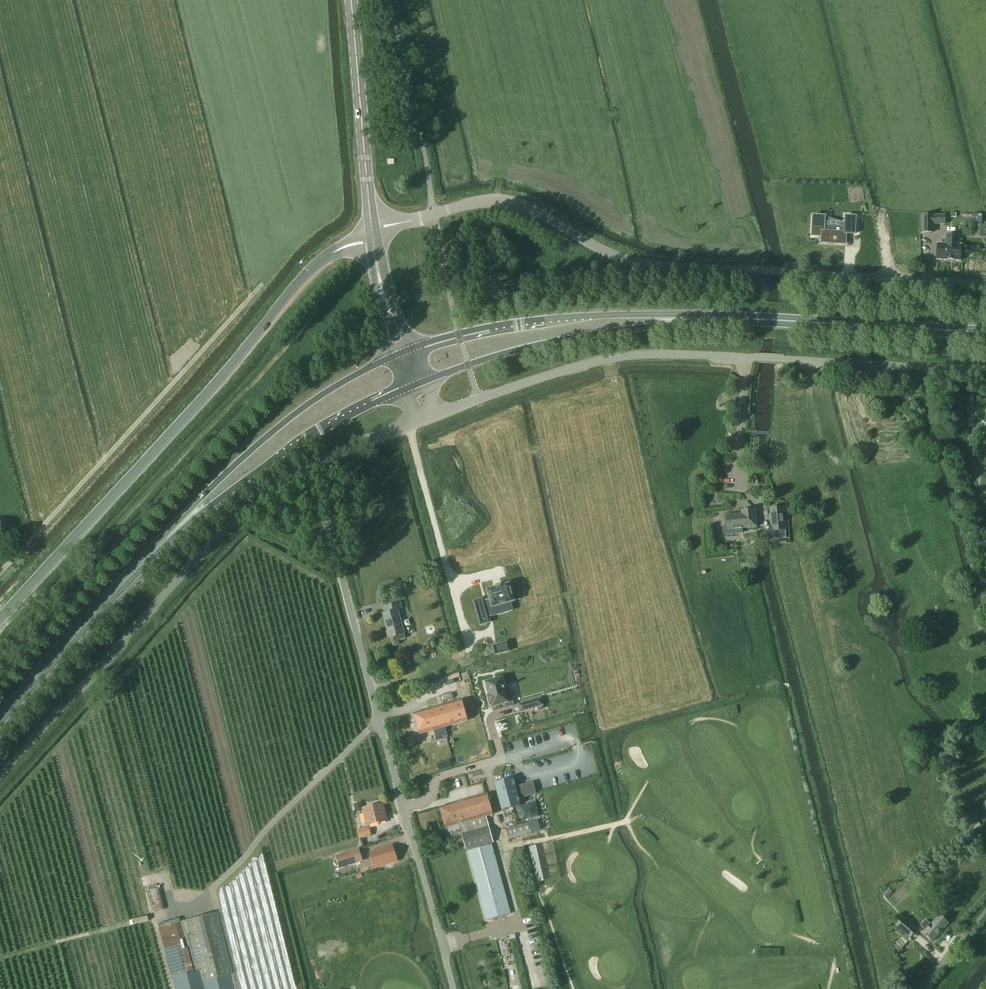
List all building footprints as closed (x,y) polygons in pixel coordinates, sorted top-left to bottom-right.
[(856,234),(857,215),(847,215),(847,225),(823,224),(824,216),(812,215),(812,233),(823,233),(823,240),(846,241),(847,234),(856,234)] [(921,232),(934,232),(934,225),(934,216),(921,216),(921,232)] [(945,216),(934,216),(934,225),(945,225),(945,216)] [(976,225),(975,236),(985,236),(985,225),(976,225)] [(937,260),(961,261),(961,245),(958,245),(959,236),(946,235),(945,244),(937,244),(937,260)] [(786,539),(783,507),(770,509),(773,540),(786,539)] [(727,516),(727,525),(726,525),(725,526),(724,527),(724,528),(723,529),(723,530),(723,531),(723,532),(724,533),(724,534),(725,534),(726,535),(727,535),(728,535),(729,535),(742,534),(742,529),(757,527),(755,510),(741,511),(741,514),(727,516)] [(404,587),(402,581),(387,585),(389,591),(404,587)] [(487,607),(478,610),(483,615),(496,611),(493,606),(515,601),(511,585),(502,588),(499,585),(493,587),(494,591),(483,594),(487,607)] [(390,638),(395,636),(396,641),(406,639),(404,634),(398,610),(402,609),(400,602),(384,607),(385,613),(383,614),(390,638)] [(510,651),(507,643),(493,647),(495,655),(510,651)] [(505,680),(489,684),(495,707),(507,703),(508,707),(518,705),(513,689),(508,690),(505,680)] [(545,697),(535,700),(537,707),(547,704),(545,697)] [(461,701),(414,714),(420,734),(433,731),(436,740),(448,737),(445,727),(460,723),(467,721),(461,701)] [(521,805),(521,804),(519,799),(532,796),(529,783),(516,787),(514,779),(496,784),(503,810),(521,805)] [(466,850),(467,849),(491,843),(493,842),(486,816),(493,814),(487,794),(440,807),(446,828),(459,824),(466,850)] [(359,800),(353,801),(354,810),(361,807),(359,800)] [(966,803),(961,807),(964,812),(970,809),(966,803)] [(363,809),(367,826),(388,821),(383,804),(363,809)] [(970,809),(960,816),(964,821),(974,815),(970,809)] [(974,816),(964,822),(968,828),(970,827),(978,822),(974,816)] [(506,829),(509,840),(532,833),(529,823),(506,829)] [(369,827),(358,829),(360,839),(372,837),(369,827)] [(511,914),(492,845),(491,843),(467,849),(468,852),(486,920),(511,914)] [(393,846),(370,853),(375,868),(397,861),(393,846)] [(335,859),(339,870),(363,861),(359,850),(335,859)] [(166,909),(161,889),(150,891),(155,911),(166,909)] [(251,988),(255,988),(230,889),(226,891),(251,988)] [(244,988),(248,988),(224,893),(220,894),(244,988)] [(158,929),(174,988),(234,988),(231,974),(215,914),(182,923),(180,923),(159,929),(158,929)] [(920,926),(925,931),(923,934),(932,942),(948,923),(939,915),(931,924),(926,920),(920,926)] [(902,919),(896,926),(910,938),(916,931),(902,919)]
